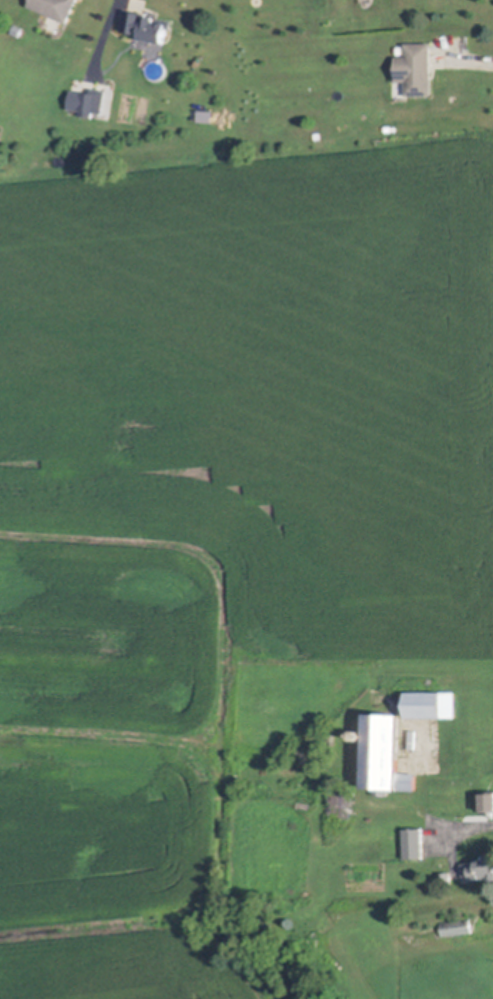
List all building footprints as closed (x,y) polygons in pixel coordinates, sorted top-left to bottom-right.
[(32,6),(35,0),(81,0),(71,24),(32,6)] [(150,18),(159,19),(159,17),(175,20),(174,28),(171,28),(168,45),(144,41),(145,34),(124,30),(128,9),(150,13),(150,18)] [(24,27),(22,33),(14,30),(17,23),(24,27)] [(433,43),(435,95),(408,96),(408,81),(399,81),(398,57),(407,56),(407,43),(433,43)] [(109,90),(105,113),(96,111),(95,117),(83,115),(84,109),(79,109),(82,91),(93,93),(94,88),(109,90)] [(215,110),(214,120),(193,119),(193,109),(215,110)] [(445,690),(445,715),(409,715),(409,689),(445,690)] [(418,772),(417,788),(399,788),(399,782),(389,781),(389,794),(376,794),(377,781),(366,781),(369,706),(403,707),(401,771),(418,772)] [(360,729),(361,729),(362,729),(363,729),(364,730),(365,731),(365,732),(366,733),(366,734),(366,735),(365,736),(364,737),(364,738),(363,738),(362,739),(361,739),(360,739),(359,739),(358,738),(357,738),(356,737),(356,736),(355,735),(355,734),(355,733),(355,732),(356,731),(356,730),(357,730),(358,729),(359,729),(360,729)] [(354,793),(352,823),(330,821),(333,791),(354,793)] [(483,792),(492,791),(492,817),(491,817),(491,813),(484,814),(483,792)] [(425,857),(406,858),(405,828),(424,827),(425,857)] [(480,857),(492,855),(492,876),(468,881),(465,864),(480,859),(480,857)] [(455,882),(443,883),(442,872),(454,871),(455,882)] [(475,931),(446,935),(444,923),(474,918),(475,931)]
